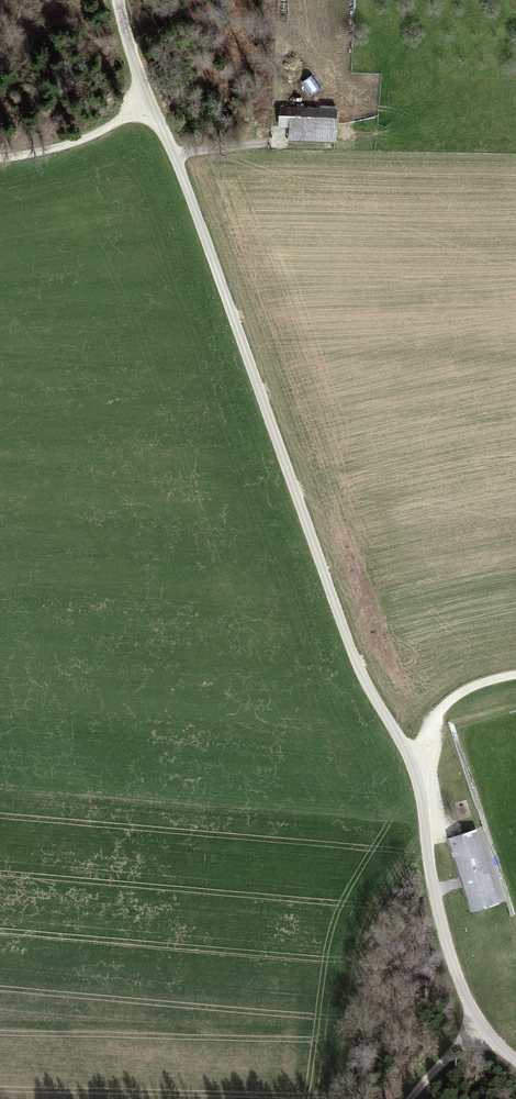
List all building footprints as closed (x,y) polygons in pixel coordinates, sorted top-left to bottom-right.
[(285,109),(285,141),(334,140),(334,109),(285,109)] [(447,838),(472,915),(504,905),(478,827),(447,838)]
